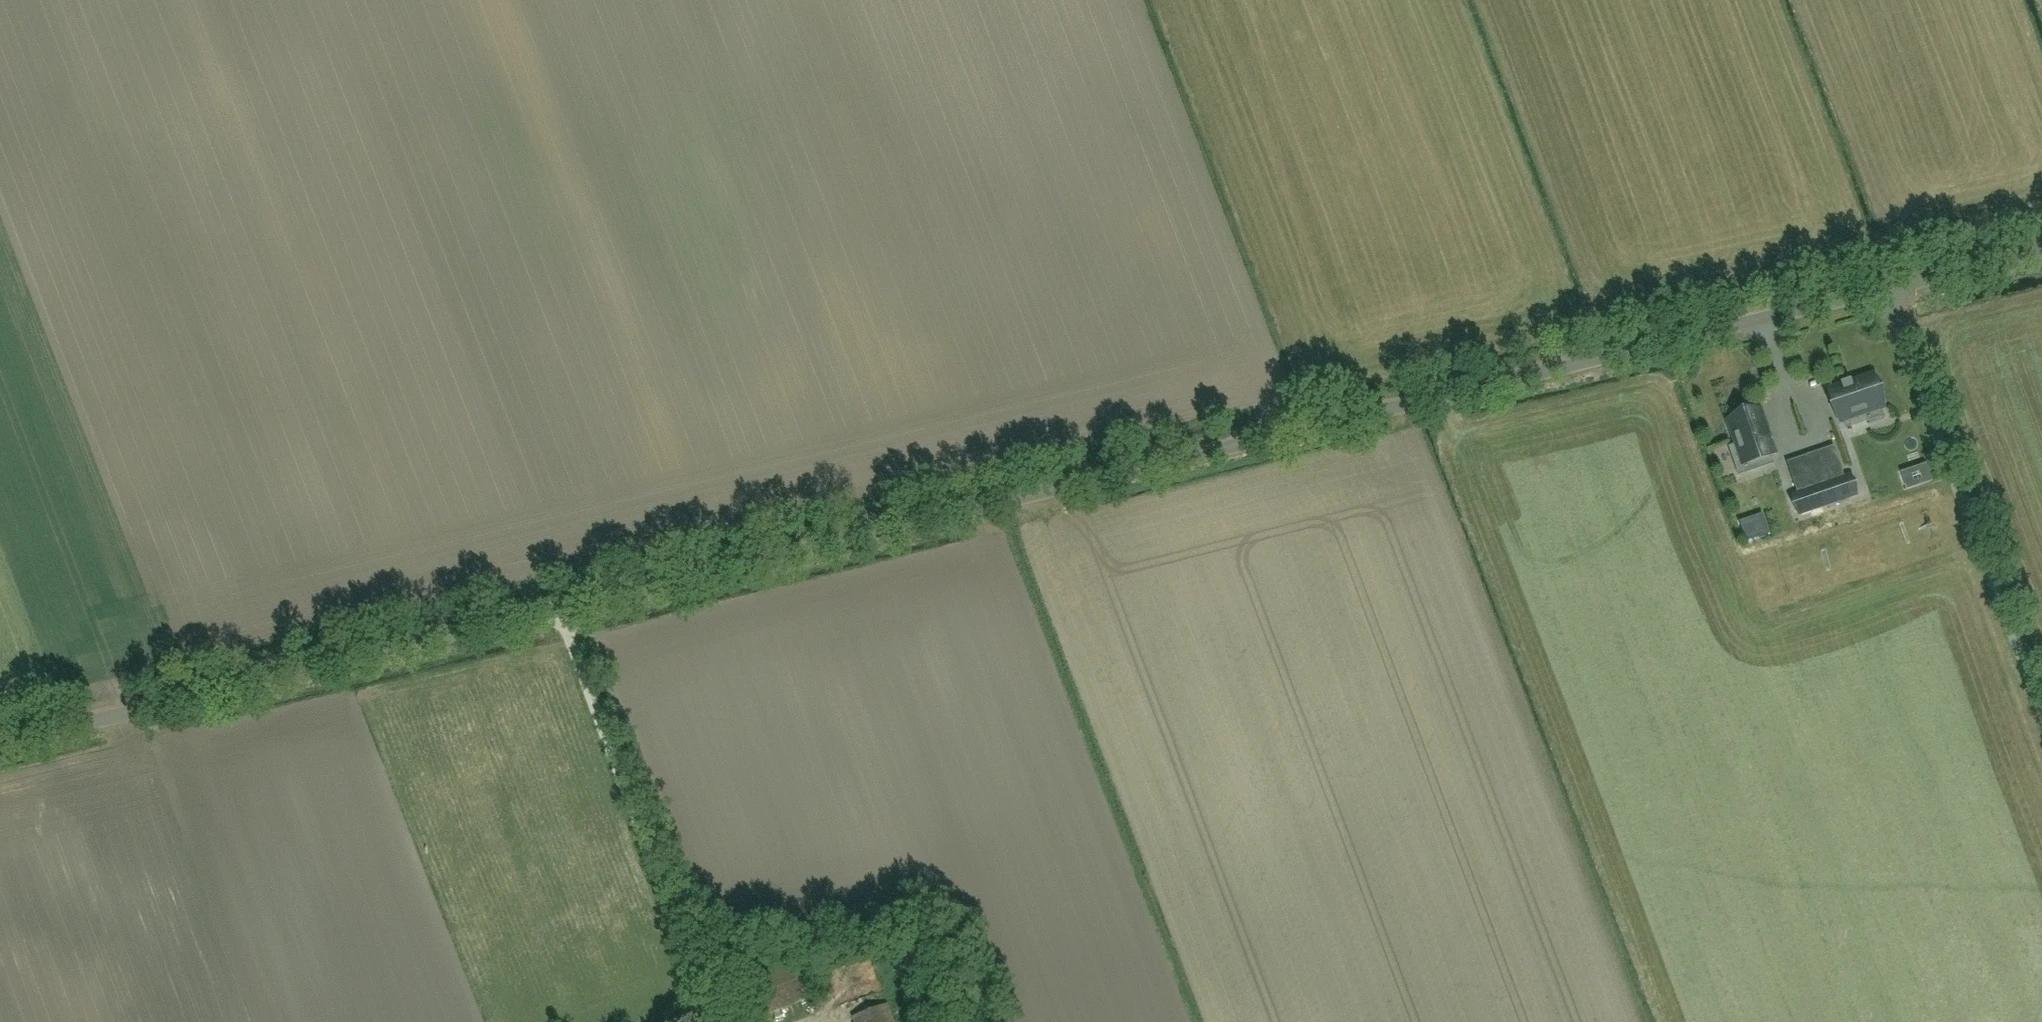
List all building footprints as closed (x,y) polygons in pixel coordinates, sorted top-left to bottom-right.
[(1842,387),(1830,392),(1840,422),(1848,419),(1851,427),(1868,421),(1865,413),(1883,407),(1873,377),(1852,384),(1851,381),(1841,384),(1842,387)] [(1766,431),(1760,411),(1729,421),(1737,445),(1729,448),(1735,464),(1743,461),(1744,465),(1775,455),(1770,441),(1774,439),(1771,429),(1766,431)] [(1817,473),(1828,505),(1857,496),(1850,476),(1845,477),(1840,465),(1817,473)] [(1828,505),(1817,473),(1794,481),(1798,493),(1792,495),(1799,515),(1828,505)] [(887,1005),(853,1017),(855,1021),(893,1021),(887,1005)]
